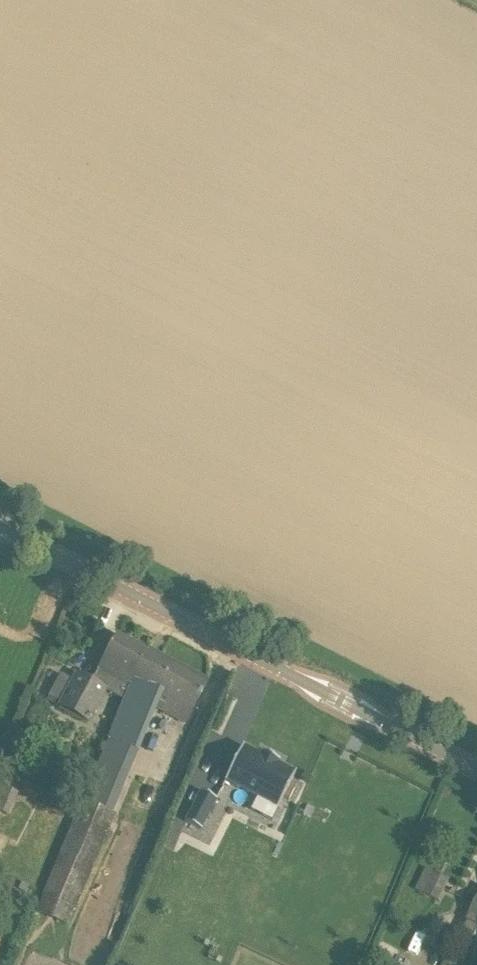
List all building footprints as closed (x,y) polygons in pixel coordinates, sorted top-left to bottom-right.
[(105,691),(124,701),(150,653),(117,635),(103,660),(104,661),(93,681),(77,673),(57,708),(88,724),(105,691)] [(150,653),(124,701),(121,707),(145,720),(153,706),(186,724),(207,684),(150,653)] [(243,747),(226,782),(261,799),(265,792),(283,801),(284,799),(289,801),(297,786),(291,784),(296,774),(278,765),(280,762),(263,753),(261,756),(243,747)] [(217,800),(201,792),(186,823),(202,831),(217,800)] [(117,814),(113,813),(83,800),(42,896),(76,910),(117,814)] [(423,865),(413,889),(439,900),(449,875),(423,865)] [(466,921),(468,922),(463,930),(476,936),(476,933),(476,899),(466,921)] [(448,960),(459,964),(463,964),(467,957),(453,950),(448,960)]
